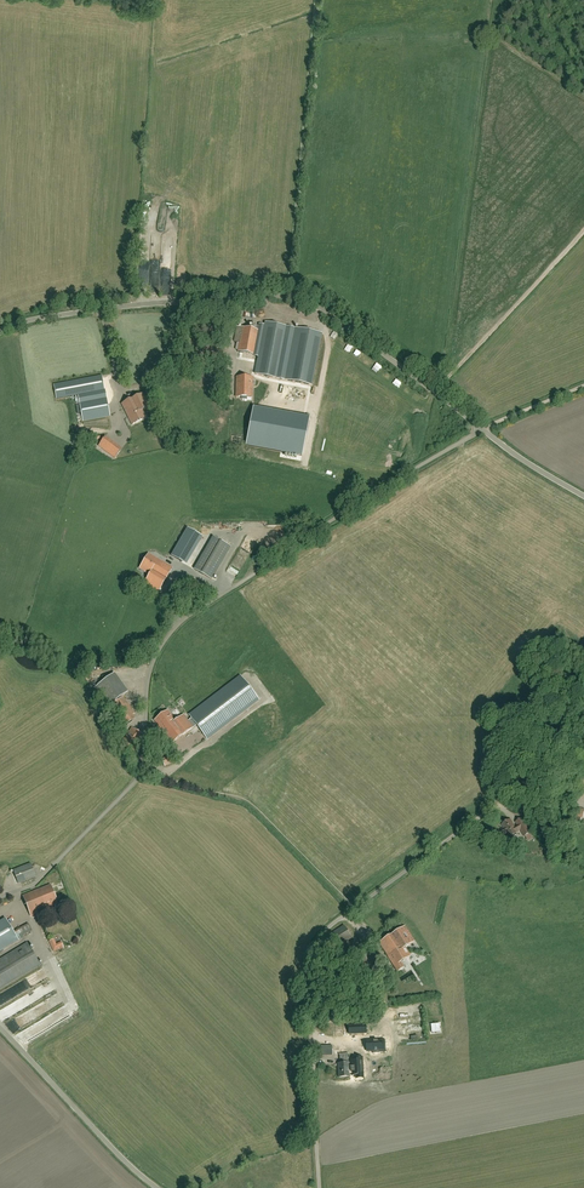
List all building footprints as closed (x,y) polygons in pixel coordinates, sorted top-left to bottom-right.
[(276,379),(283,338),(289,339),(292,328),(265,323),(264,330),(255,375),(276,379)] [(259,331),(242,328),(237,327),(234,342),(237,343),(235,350),(238,351),(238,352),(254,355),(259,331)] [(216,345),(224,344),(222,335),(214,337),(216,342),(201,346),(203,353),(210,352),(212,362),(225,359),(222,349),(217,350),(216,345)] [(136,351),(139,350),(143,368),(150,367),(145,344),(135,346),(136,351)] [(297,346),(295,351),(301,354),(303,348),(297,346)] [(55,384),(57,399),(105,390),(102,376),(55,384)] [(224,376),(223,397),(232,397),(232,382),(232,376),(224,376)] [(252,397),(252,377),(236,377),(236,397),(252,397)] [(142,409),(149,406),(143,393),(122,404),(132,424),(146,417),(142,409)] [(107,398),(79,403),(83,421),(110,416),(107,398)] [(119,423),(110,425),(115,447),(125,445),(119,423)] [(98,430),(103,445),(112,442),(107,426),(98,430)] [(111,455),(115,458),(121,451),(116,447),(111,455)] [(256,458),(263,457),(261,450),(254,452),(256,458)] [(241,562),(252,542),(247,540),(250,534),(247,532),(233,558),(241,562)] [(194,570),(212,580),(231,547),(214,537),(194,570)] [(182,563),(185,558),(174,551),(171,556),(182,563)] [(158,591),(172,568),(148,553),(139,569),(149,575),(144,583),(158,591)] [(108,707),(128,692),(125,688),(114,674),(95,688),(108,707)] [(193,728),(197,725),(208,739),(259,700),(241,677),(190,716),(192,718),(188,721),(184,715),(175,721),(168,711),(155,720),(172,744),(194,728),(193,728)] [(132,728),(119,748),(131,756),(142,739),(141,738),(143,735),(132,728)] [(253,748),(255,748),(256,745),(251,743),(246,755),(249,757),(253,748)] [(171,756),(162,759),(165,767),(174,764),(171,756)] [(573,816),(583,818),(583,814),(583,809),(576,807),(573,816)] [(511,820),(502,825),(504,829),(502,830),(505,835),(507,834),(509,837),(518,832),(521,830),(525,837),(530,833),(525,824),(519,827),(518,826),(515,828),(511,820)] [(18,883),(36,877),(31,864),(13,870),(18,883)] [(31,917),(59,906),(51,886),(23,896),(31,917)] [(17,942),(24,938),(23,936),(32,930),(29,925),(13,935),(5,920),(0,923),(0,952),(17,942)] [(379,943),(398,971),(404,967),(401,962),(410,956),(405,948),(414,941),(404,926),(379,943)] [(49,942),(53,952),(59,949),(60,951),(64,949),(63,947),(64,947),(61,942),(56,944),(54,939),(49,942)] [(40,964),(27,943),(0,960),(0,989),(40,964)] [(358,960),(368,979),(381,972),(372,956),(369,958),(368,955),(358,960)] [(32,973),(37,981),(44,976),(38,968),(32,973)] [(18,994),(15,987),(4,992),(4,991),(0,993),(0,1002),(18,994)] [(45,998),(55,992),(54,989),(44,995),(45,998)] [(435,1028),(440,1028),(439,1024),(431,1024),(432,1033),(436,1032),(435,1028)] [(349,1034),(366,1033),(365,1025),(348,1026),(349,1034)] [(385,1040),(368,1041),(369,1052),(381,1051),(386,1051),(386,1047),(385,1040)] [(347,1067),(347,1072),(348,1072),(348,1075),(352,1075),(353,1075),(359,1075),(359,1069),(359,1057),(354,1057),(352,1058),(352,1060),(351,1060),(347,1061),(347,1067)]
